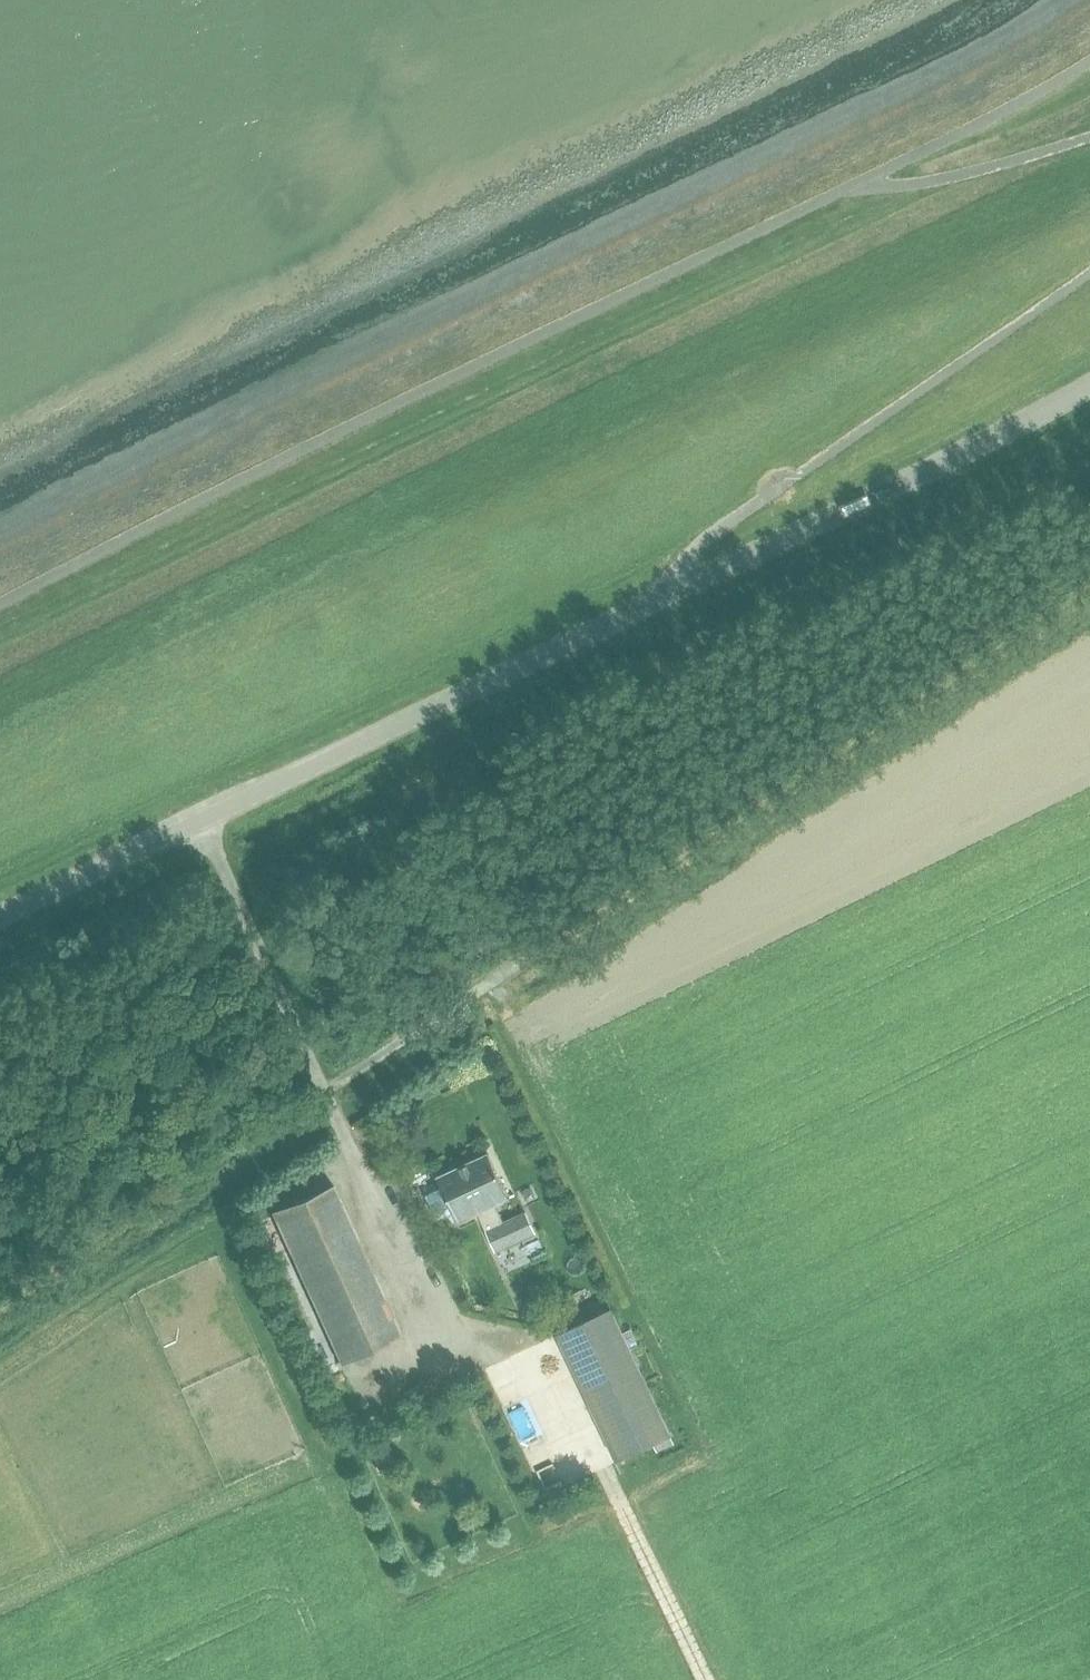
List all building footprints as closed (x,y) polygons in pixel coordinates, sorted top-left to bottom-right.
[(496,1204),(510,1198),(489,1154),(438,1178),(459,1222),(479,1213),(487,1231),(505,1223),(496,1204)] [(273,1214),(341,1363),(402,1335),(334,1187),(273,1214)] [(544,1234),(526,1236),(527,1248),(545,1246),(544,1234)] [(559,1335),(618,1462),(672,1437),(613,1310),(559,1335)]
